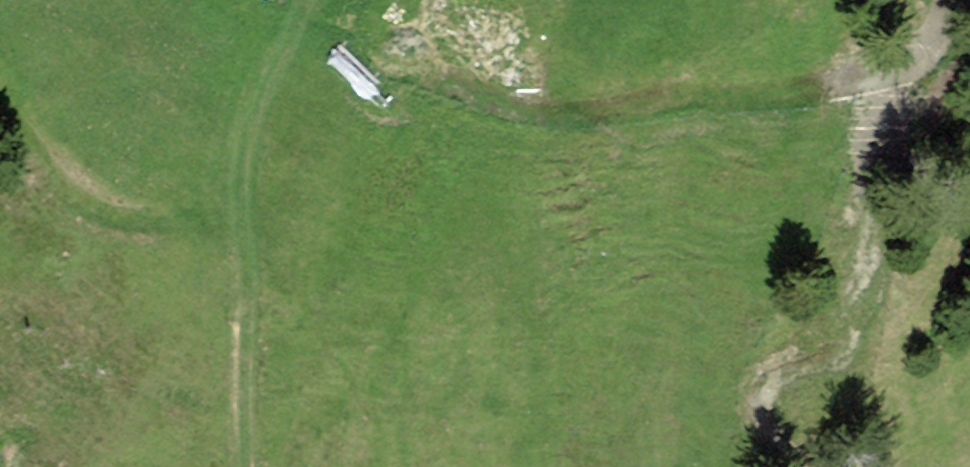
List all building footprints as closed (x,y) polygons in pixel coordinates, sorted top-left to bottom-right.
[(479,0),(432,0),(411,57),(527,101),(544,55),(519,46),(529,19),(479,0)]
